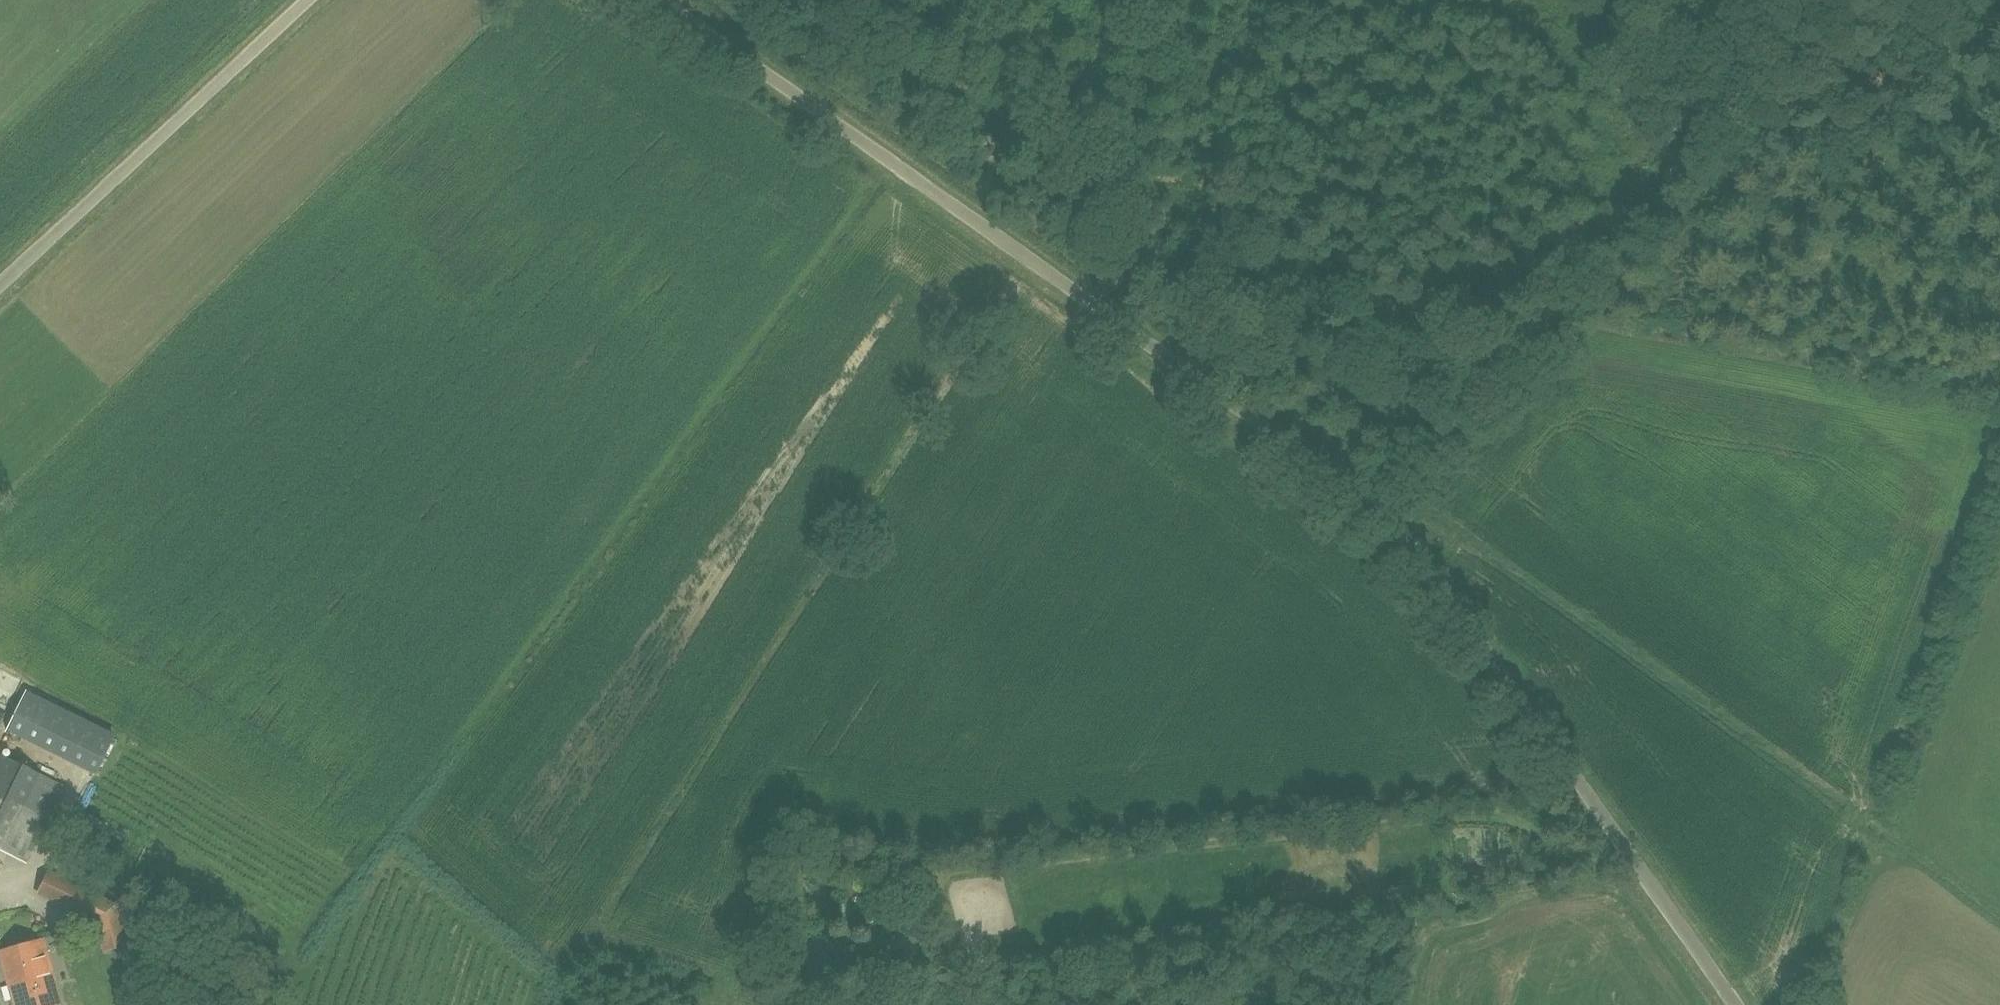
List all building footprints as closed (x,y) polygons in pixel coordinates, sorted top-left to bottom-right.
[(89,774),(108,732),(15,689),(0,722),(0,733),(89,774)] [(0,758),(0,851),(24,863),(62,787),(1,757),(0,758)] [(53,904),(93,923),(103,953),(128,944),(114,903),(105,898),(65,879),(53,904)] [(61,1004),(43,941),(0,953),(0,956),(14,1004),(59,1004),(61,1004)]
